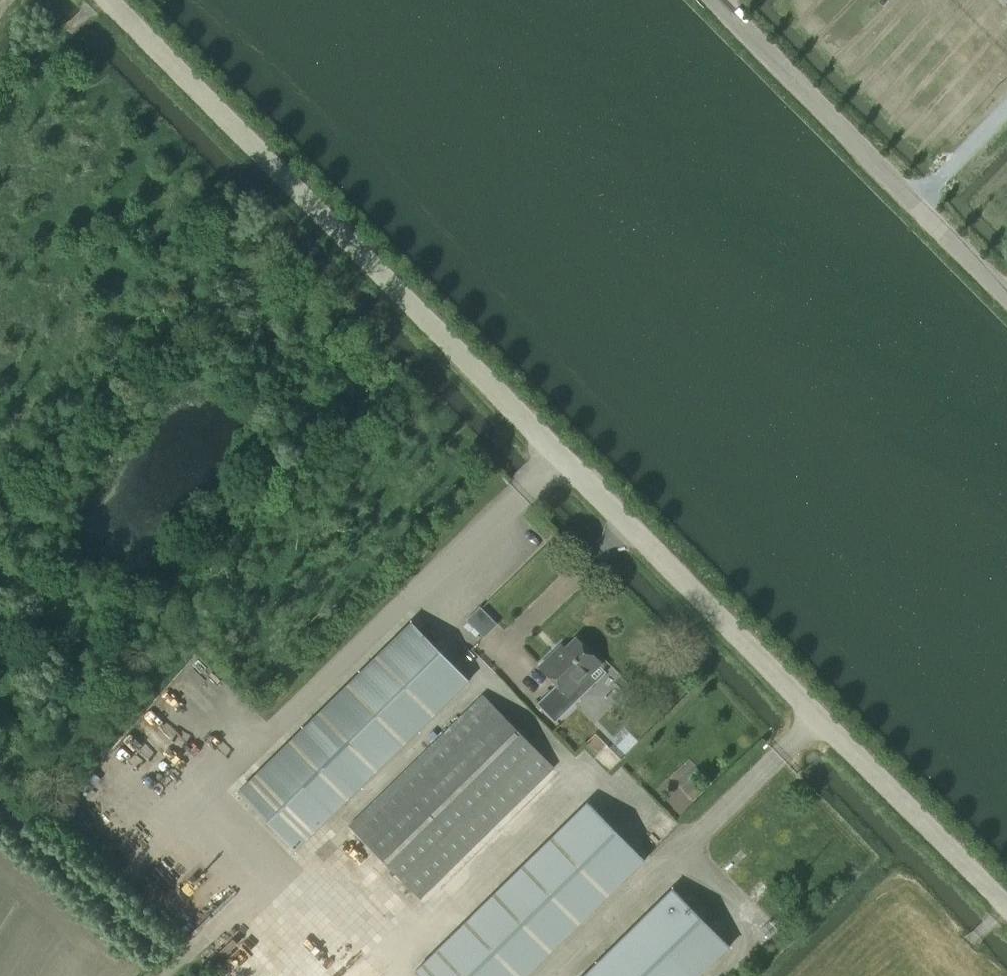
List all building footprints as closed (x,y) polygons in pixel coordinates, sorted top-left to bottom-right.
[(480,606),(466,619),(484,637),(497,624),(480,606)] [(469,681),(456,668),(411,622),(239,791),(296,850),(469,681)] [(539,666),(557,684),(537,703),(555,722),(580,697),(573,689),(600,662),(576,637),(556,657),(552,653),(539,666)] [(420,897),(425,892),(553,766),(482,694),(349,825),(420,897)] [(646,859),(587,800),(414,970),(419,975),(527,975),(646,859)] [(730,946),(672,887),(581,975),(700,975),(730,946)]
